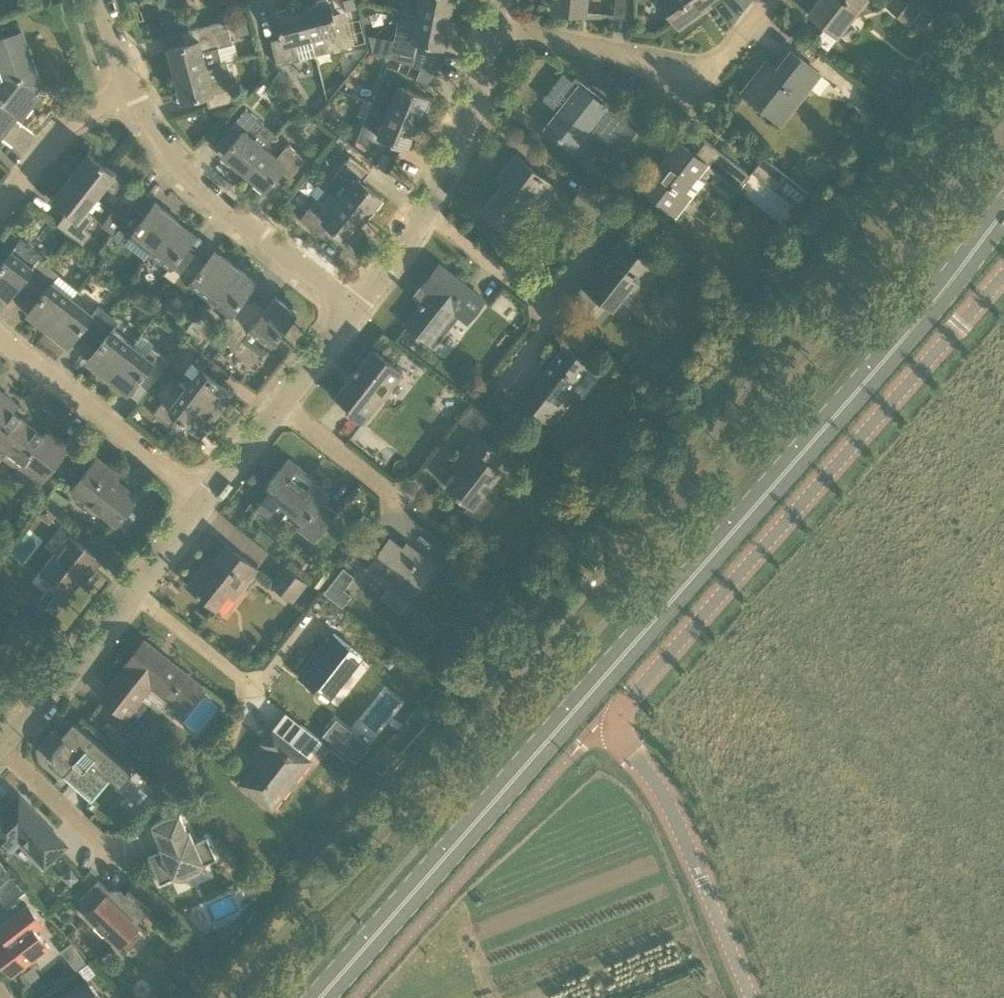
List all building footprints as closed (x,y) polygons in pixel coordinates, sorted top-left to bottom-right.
[(326,34),(331,52),(355,45),(348,21),(336,24),(330,0),(304,7),(312,37),(326,34)] [(450,20),(454,0),(421,0),(418,13),(450,20)] [(583,13),(584,0),(554,0),(553,10),(583,13)] [(632,17),(631,0),(616,0),(615,16),(632,17)] [(680,28),(703,12),(700,8),(712,0),(659,0),(680,28)] [(868,0),(821,0),(809,14),(837,36),(848,23),(849,24),(868,0)] [(914,0),(892,0),(887,7),(909,24),(923,7),(914,0)] [(277,66),(300,60),(295,42),(312,37),(304,7),(278,14),(284,37),(271,41),(277,66)] [(445,47),(450,20),(418,13),(415,29),(397,26),(393,49),(418,54),(420,42),(445,47)] [(147,26),(150,37),(165,33),(162,20),(146,24),(147,26)] [(203,51),(233,43),(227,20),(189,30),(192,42),(169,48),(176,75),(207,67),(207,66),(203,51)] [(233,23),(236,37),(250,34),(247,20),(233,23)] [(19,114),(23,117),(34,104),(25,97),(35,85),(33,78),(36,76),(31,59),(23,33),(0,40),(0,62),(3,61),(9,79),(3,85),(0,83),(0,139),(19,114)] [(792,51),(777,70),(767,62),(743,92),(772,115),(791,91),(801,99),(820,74),(792,51)] [(182,101),(207,95),(210,107),(234,101),(228,77),(231,76),(227,60),(207,66),(207,67),(176,75),(182,101)] [(430,98),(407,88),(412,76),(388,66),(378,89),(386,92),(380,106),(419,123),(430,98)] [(607,108),(564,74),(563,73),(543,99),(544,99),(561,113),(548,130),(569,146),(582,130),(617,157),(641,127),(611,103),(607,108)] [(876,98),(874,97),(863,113),(864,114),(875,121),(885,104),(876,98)] [(409,148),(419,123),(380,106),(374,121),(366,118),(357,140),(381,150),(386,138),(409,148)] [(245,173),(266,148),(253,137),(265,123),(246,108),(230,127),(239,136),(223,155),(245,173)] [(723,178),(715,188),(731,200),(751,175),(707,140),(695,155),(680,142),(643,189),(676,215),(690,198),(684,193),(707,165),(723,178)] [(265,190),(281,171),(290,179),(307,159),(288,143),(277,157),(266,148),(245,173),(265,190)] [(106,185),(115,192),(125,179),(112,168),(110,170),(89,153),(70,177),(96,198),(106,185)] [(540,209),(557,188),(516,155),(499,176),(505,181),(483,209),(505,227),(528,199),(540,209)] [(382,197),(363,181),(370,172),(350,156),(336,175),(350,186),(340,198),(366,218),(382,197)] [(810,194),(804,189),(764,158),(753,171),(799,207),(810,194)] [(72,216),(63,227),(62,229),(83,245),(92,234),(86,229),(97,216),(87,208),(96,198),(70,177),(52,200),(72,216)] [(594,219),(607,202),(585,184),(571,201),(594,219)] [(349,240),(366,218),(340,198),(330,211),(316,200),(301,219),(321,234),(329,224),(349,240)] [(114,235),(132,212),(121,203),(103,226),(114,235)] [(151,251),(176,219),(156,203),(142,220),(132,212),(114,235),(125,244),(131,236),(151,251)] [(193,259),(183,252),(196,235),(176,219),(151,251),(171,266),(164,275),(175,283),(193,259)] [(659,268),(658,267),(623,239),(597,272),(593,269),(581,283),(613,308),(638,276),(647,283),(659,268)] [(39,258),(40,256),(20,240),(0,265),(0,292),(8,298),(22,282),(31,289),(49,266),(39,258)] [(211,298),(236,266),(216,250),(202,267),(193,259),(175,283),(185,291),(192,283),(211,298)] [(440,264),(422,287),(430,293),(406,324),(431,343),(455,313),(468,322),(485,300),(440,264)] [(27,313),(47,329),(72,298),(53,282),(59,274),(49,266),(31,289),(40,296),(27,313)] [(253,307),(243,299),(256,282),(236,266),(211,298),(231,313),(224,321),(235,330),(253,307)] [(236,350),(252,329),(272,345),(296,313),(276,297),(262,314),(253,307),(235,330),(225,342),(236,350)] [(92,313),(73,298),(72,298),(47,329),(68,345),(81,328),(91,336),(109,314),(98,305),(92,313)] [(107,377),(132,345),(113,330),(120,322),(109,314),(91,336),(101,344),(88,361),(107,377)] [(398,365),(409,352),(382,331),(371,344),(398,365)] [(153,348),(146,356),(132,345),(107,377),(128,393),(142,376),(152,384),(170,361),(159,353),(153,348)] [(599,378),(588,369),(590,366),(565,346),(540,377),(535,373),(517,397),(551,424),(575,394),(571,390),(573,388),(584,396),(599,378)] [(349,382),(348,382),(337,396),(350,406),(347,409),(364,423),(379,403),(375,400),(399,369),(373,349),(353,375),(354,376),(349,382)] [(234,393),(217,380),(225,370),(202,352),(186,373),(194,379),(186,389),(217,414),(234,393)] [(202,434),(217,414),(186,389),(171,408),(163,402),(154,413),(177,431),(185,421),(202,434)] [(28,424),(12,411),(18,405),(0,391),(0,461),(4,456),(3,455),(28,424)] [(459,419),(476,432),(489,415),(471,402),(459,419)] [(18,471),(38,487),(70,446),(58,437),(54,443),(28,424),(3,455),(4,456),(20,468),(18,471)] [(504,457),(492,448),(476,435),(460,457),(467,463),(447,488),(473,508),(501,472),(496,467),(504,457)] [(97,457),(72,489),(117,525),(138,499),(116,481),(121,476),(97,457)] [(288,458),(275,475),(268,485),(273,489),(258,509),(269,517),(280,504),(303,522),(298,529),(317,544),(340,513),(315,494),(322,484),(288,458)] [(61,510),(59,509),(47,500),(47,499),(36,513),(50,524),(61,510)] [(88,571),(92,574),(103,560),(70,534),(66,539),(70,542),(59,555),(55,552),(41,570),(42,571),(43,570),(56,580),(52,585),(53,585),(40,601),(56,614),(82,581),(81,580),(88,571)] [(395,580),(414,595),(436,566),(416,550),(412,555),(390,538),(367,567),(390,585),(395,580)] [(248,582),(259,569),(227,545),(210,567),(205,563),(188,585),(217,608),(242,577),(248,582)] [(344,565),(325,590),(343,605),(352,593),(345,587),(355,573),(344,565)] [(292,601),(307,583),(286,566),(271,585),(292,601)] [(363,656),(334,634),(319,654),(322,657),(303,680),(319,692),(321,689),(331,697),(363,656)] [(169,700),(183,711),(202,687),(144,642),(126,665),(127,667),(102,699),(127,718),(156,680),(174,694),(169,700)] [(336,718),(323,734),(357,762),(370,746),(336,718)] [(58,769),(92,798),(93,799),(112,777),(118,783),(131,769),(78,723),(65,737),(66,738),(56,749),(55,751),(54,754),(53,756),(53,759),(53,762),(55,765),(56,767),(58,769)] [(272,808),(310,760),(272,731),(263,742),(269,747),(241,783),(272,808)] [(41,818),(20,796),(4,811),(0,807),(0,841),(12,854),(23,843),(45,866),(67,845),(55,833),(53,834),(39,820),(41,818)] [(155,845),(159,853),(148,857),(160,884),(177,876),(177,875),(201,864),(201,865),(216,858),(207,839),(195,844),(190,832),(189,833),(180,815),(181,815),(181,813),(173,814),(169,815),(165,816),(161,818),(157,821),(152,825),(153,826),(155,824),(159,833),(155,835),(156,844),(155,845)] [(24,890),(12,876),(0,886),(0,897),(7,906),(24,890)] [(142,935),(137,929),(140,926),(138,924),(151,911),(129,890),(124,896),(121,893),(112,893),(99,880),(79,901),(90,912),(87,915),(96,924),(94,926),(104,935),(106,933),(120,946),(123,943),(129,949),(132,948),(142,937),(142,935)] [(48,948),(36,932),(43,926),(27,905),(0,926),(0,932),(6,939),(0,944),(0,959),(12,975),(48,948)] [(80,954),(70,962),(76,970),(86,961),(80,954)] [(87,980),(63,997),(101,997),(87,980)]
